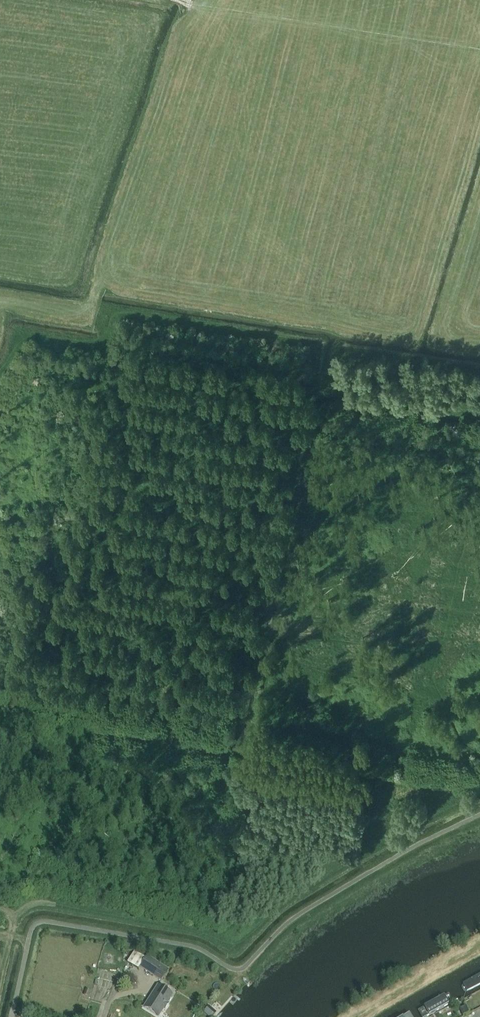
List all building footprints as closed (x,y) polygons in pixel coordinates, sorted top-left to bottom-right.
[(134,953),(127,963),(138,969),(140,966),(145,959),(134,953)] [(140,966),(157,977),(162,980),(168,970),(147,956),(145,959),(140,966)] [(470,981),(474,990),(479,986),(479,975),(470,981)] [(144,1007),(158,1016),(172,995),(158,986),(144,1007)] [(450,1004),(445,995),(419,1010),(423,1016),(427,1016),(450,1004)]
